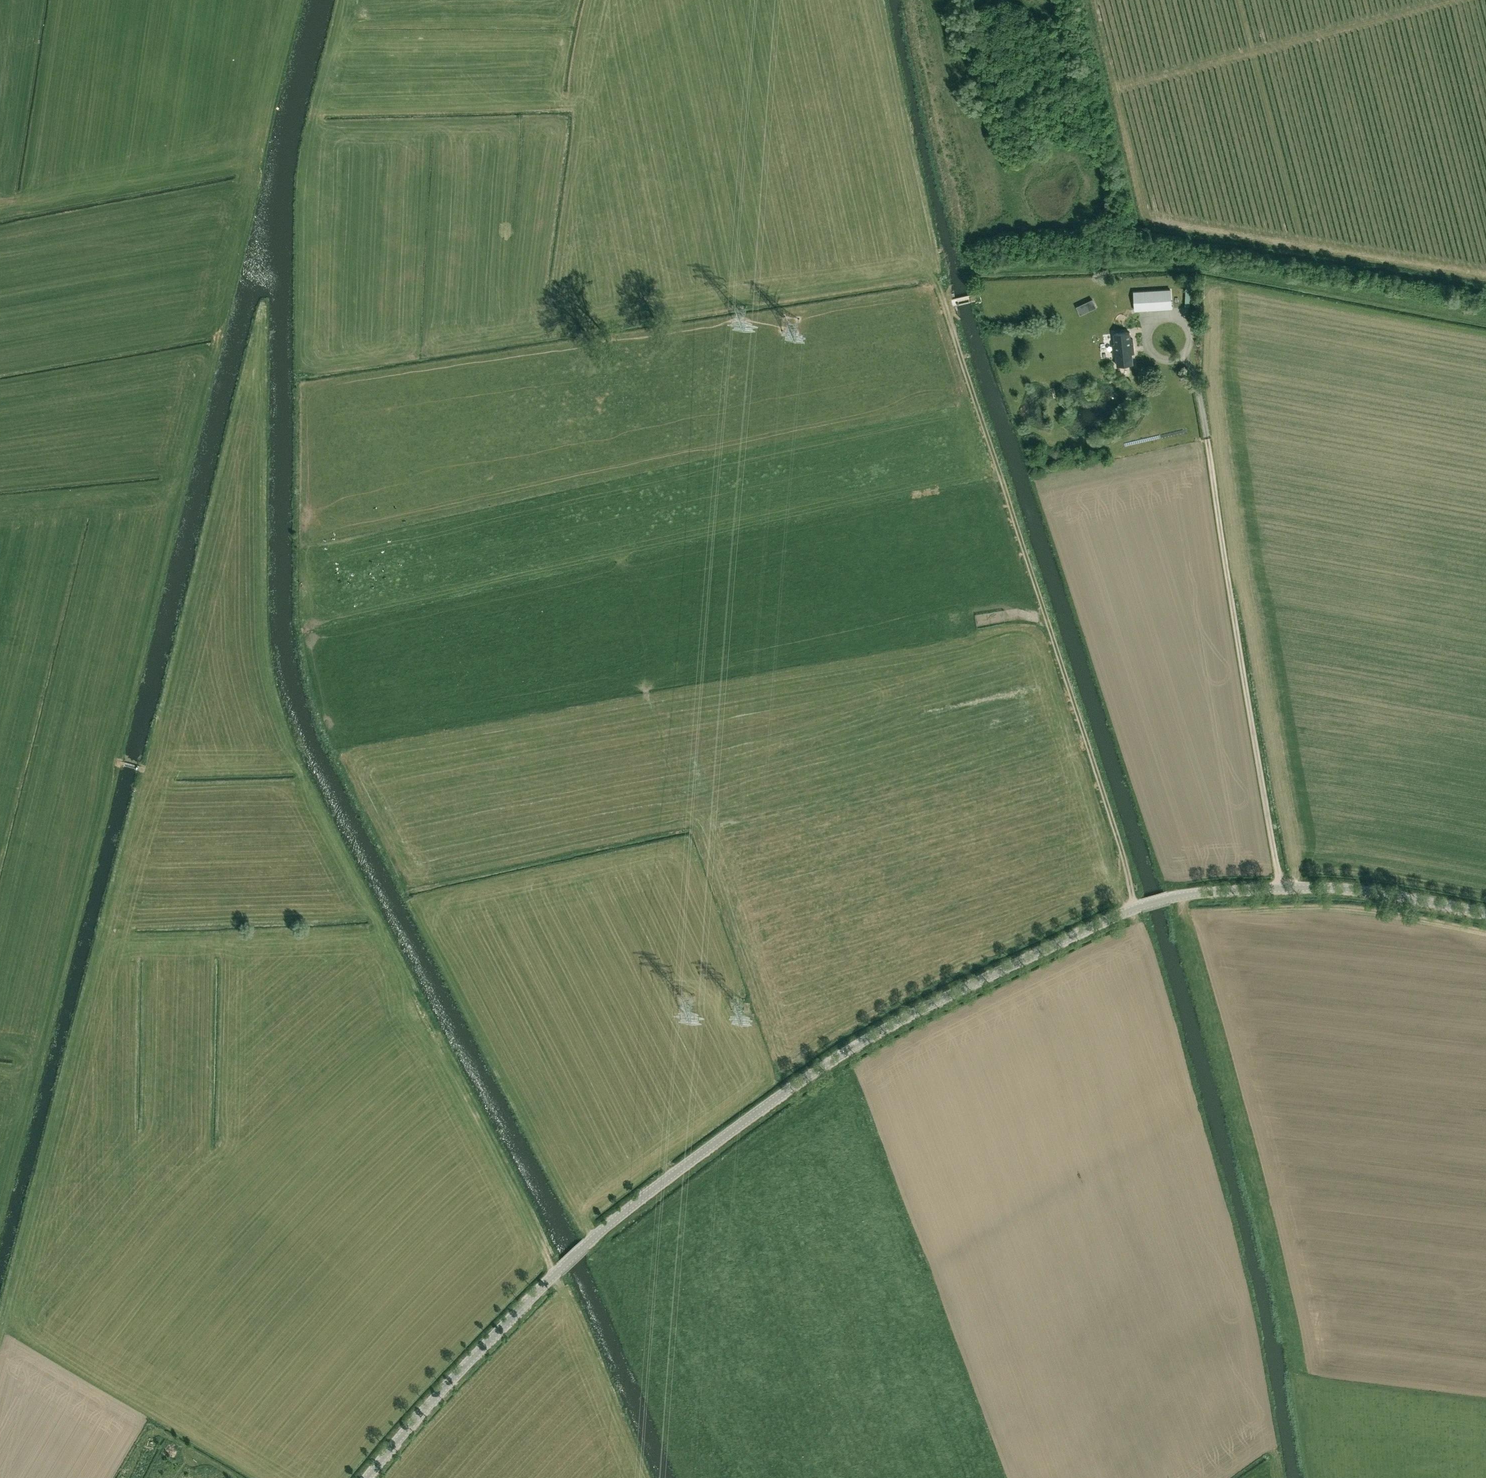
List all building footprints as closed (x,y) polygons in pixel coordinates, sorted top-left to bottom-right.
[(1159,308),(1158,290),(1134,291),(1135,309),(1159,308)] [(1084,304),(1077,307),(1081,314),(1087,311),(1084,304)] [(1116,355),(1117,365),(1133,364),(1132,353),(1134,353),(1133,338),(1131,338),(1130,332),(1114,333),(1115,344),(1112,344),(1113,356),(1116,355)]
